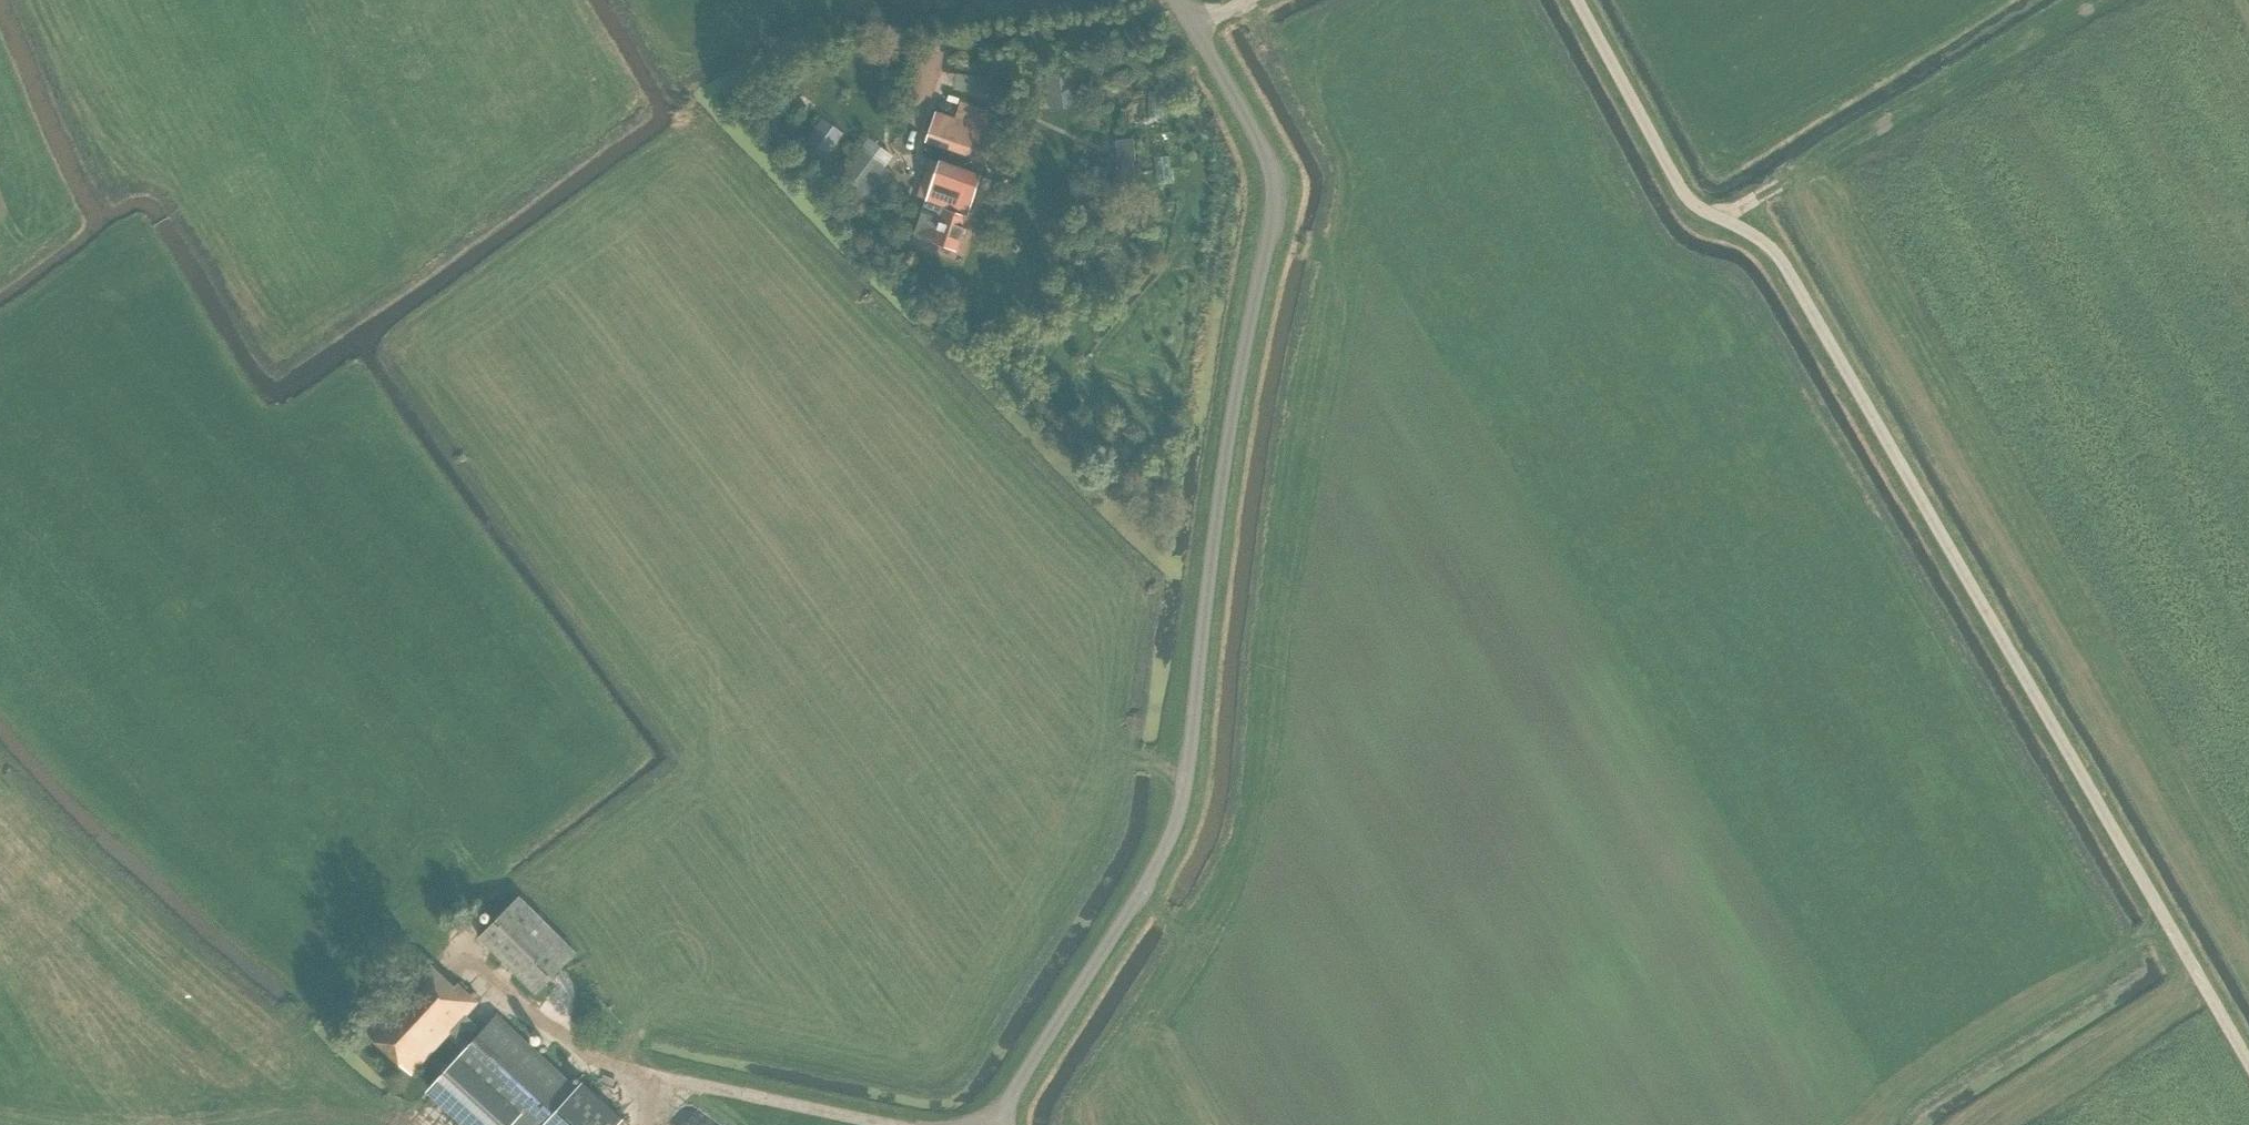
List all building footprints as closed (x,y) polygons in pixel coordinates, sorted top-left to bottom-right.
[(953,82),(981,89),(986,71),(957,64),(953,82)] [(1049,101),(1075,99),(1072,74),(1047,76),(1049,101)] [(1001,116),(983,110),(962,102),(957,118),(935,110),(925,141),(986,162),(996,133),(1001,116)] [(779,141),(786,136),(776,124),(775,125),(770,129),(779,141)] [(824,161),(838,141),(817,126),(803,145),(824,161)] [(1134,160),(1136,160),(1134,138),(1115,139),(1117,161),(1120,161),(1122,174),(1135,173),(1134,160)] [(836,181),(861,199),(882,170),(857,151),(836,181)] [(973,217),(975,211),(970,210),(981,175),(939,160),(914,235),(956,250),(968,215),(973,217)] [(576,952),(519,896),(480,936),(536,992),(576,952)] [(441,974),(427,961),(383,1009),(364,1031),(411,1074),(451,1031),(463,1043),(478,1026),(466,1015),(478,1002),(474,998),(477,994),(473,991),(470,995),(457,983),(454,986),(441,974)] [(449,1066),(513,1124),(616,1124),(622,1118),(581,1081),(576,1087),(496,1014),(449,1066)]
